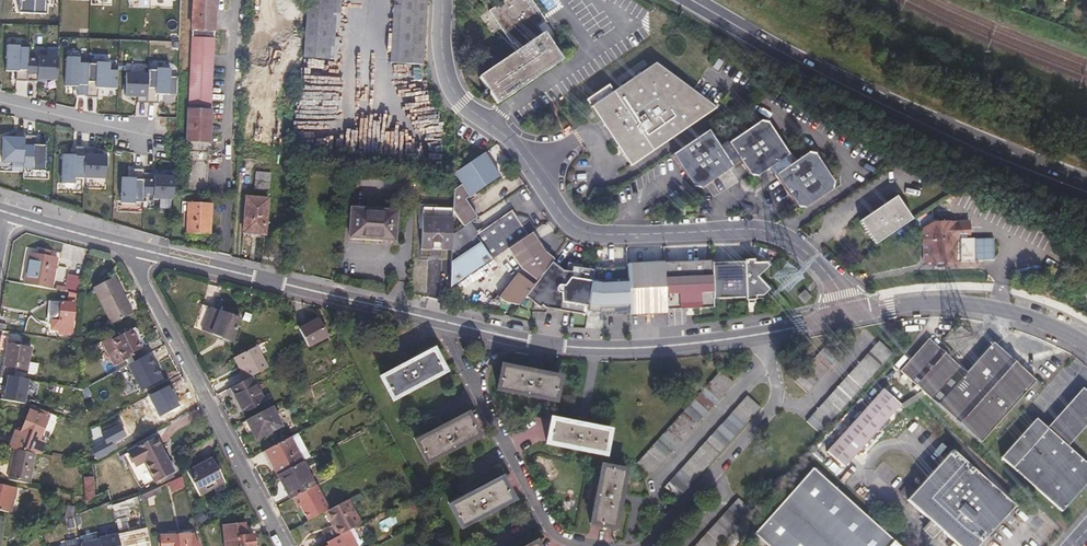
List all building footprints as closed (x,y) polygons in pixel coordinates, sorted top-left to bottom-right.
[(20,0),(17,0),(16,12),(43,14),(44,0),(20,0)] [(186,194),(208,195),(216,0),(194,0),(186,194)] [(305,57),(338,59),(341,0),(308,0),(305,57)] [(394,32),(404,32),(404,30),(426,31),(427,0),(396,0),(394,32)] [(489,10),(512,44),(515,42),(519,40),(523,46),(519,49),(478,76),(497,103),(561,60),(539,26),(546,21),(532,0),(497,0),(499,3),(489,10)] [(394,32),(393,62),(424,63),(426,31),(404,30),(404,32),(394,32)] [(515,42),(519,49),(523,46),(519,40),(515,42)] [(17,80),(28,80),(28,59),(29,49),(20,49),(20,47),(7,47),(6,70),(17,71),(17,80)] [(58,80),(59,57),(39,56),(39,59),(28,59),(28,80),(39,81),(39,79),(58,80)] [(78,94),(87,95),(89,63),(80,63),(80,57),(67,57),(66,86),(78,86),(78,94)] [(118,88),(119,70),(110,70),(111,62),(97,62),(97,64),(89,63),(87,95),(87,96),(98,97),(99,88),(118,88)] [(588,100),(616,142),(632,166),(718,108),(656,63),(614,91),(609,85),(588,100)] [(149,73),(147,102),(158,103),(159,94),(178,94),(179,76),(171,76),(171,68),(157,68),(157,70),(149,69),(149,73)] [(147,102),(149,73),(127,72),(126,96),(138,97),(138,102),(147,102)] [(443,126),(454,126),(454,115),(443,115),(443,126)] [(673,155),(694,186),(701,187),(733,166),(733,165),(740,160),(750,175),(757,176),(771,166),(798,207),(804,208),(832,189),(833,181),(815,154),(808,152),(794,162),(768,122),(760,121),(729,143),(729,144),(721,149),(709,130),(673,155)] [(26,135),(26,133),(16,132),(16,138),(4,137),(3,161),(25,162),(26,135)] [(37,135),(26,135),(25,162),(24,168),(33,168),(33,170),(46,171),(47,145),(36,144),(37,135)] [(85,148),(85,147),(76,146),(76,154),(63,154),(62,177),(76,178),(76,172),(85,173),(85,148)] [(85,173),(84,178),(106,178),(107,155),(95,154),(95,149),(85,148),(85,173)] [(452,174),(468,197),(498,176),(482,153),(452,173),(452,174)] [(145,173),(145,169),(134,168),(134,177),(123,177),(122,203),(135,203),(135,201),(144,202),(144,194),(145,173)] [(256,170),(256,177),(270,178),(270,171),(256,170)] [(145,173),(144,194),(154,195),(154,198),(173,199),(174,176),(156,175),(156,173),(145,173)] [(256,179),(255,188),(269,189),(270,181),(256,179)] [(860,221),(875,244),(912,219),(897,196),(860,221)] [(247,197),(244,232),(267,233),(269,198),(247,197)] [(186,205),(183,235),(209,238),(211,207),(186,205)] [(422,208),(420,249),(450,250),(451,234),(451,209),(422,208)] [(449,287),(491,259),(507,248),(530,233),(535,229),(528,219),(521,224),(511,210),(475,235),(472,232),(475,230),(469,222),(451,234),(449,287)] [(353,216),(351,243),(395,246),(397,219),(353,216)] [(924,228),(923,261),(933,262),(933,265),(946,265),(946,262),(973,263),(974,240),(969,240),(969,224),(934,223),(924,228)] [(507,248),(522,268),(537,281),(551,262),(553,260),(542,250),(530,233),(507,248)] [(974,240),(973,263),(983,263),(983,240),(974,240)] [(33,253),(26,284),(54,289),(60,258),(53,257),(54,252),(42,249),(41,255),(33,253)] [(712,262),(714,298),(745,296),(745,299),(755,299),(755,295),(762,295),(769,288),(757,276),(767,265),(764,262),(753,263),(753,259),(743,259),(743,261),(712,262)] [(664,262),(667,308),(713,306),(712,298),(714,298),(712,262),(710,262),(710,260),(664,262)] [(533,285),(526,295),(538,306),(541,304),(546,308),(587,313),(587,311),(594,269),(571,266),(571,270),(562,269),(551,262),(537,281),(533,285)] [(646,263),(648,293),(649,312),(667,311),(667,308),(664,262),(646,263)] [(628,267),(630,311),(630,313),(649,312),(648,293),(646,263),(627,264),(628,267)] [(630,311),(628,267),(605,268),(594,266),(594,269),(587,311),(604,312),(604,326),(631,325),(630,313),(630,311)] [(517,273),(499,296),(504,301),(519,304),(526,295),(533,285),(517,273)] [(59,285),(57,290),(81,295),(85,279),(71,276),(68,287),(59,285)] [(93,287),(113,324),(134,313),(126,298),(124,298),(113,277),(93,287)] [(799,296),(805,303),(812,297),(805,290),(799,296)] [(53,301),(51,320),(55,320),(55,329),(61,329),(62,333),(72,334),(73,328),(76,328),(76,322),(74,322),(75,303),(53,301)] [(201,304),(193,326),(233,340),(241,318),(201,304)] [(13,316),(11,325),(25,328),(27,319),(13,316)] [(299,330),(308,346),(326,336),(317,320),(299,330)] [(117,333),(103,341),(116,366),(132,357),(131,355),(141,349),(135,338),(140,336),(140,334),(138,329),(135,328),(119,336),(117,333)] [(348,335),(353,346),(364,340),(358,330),(355,331),(348,335)] [(0,373),(0,374),(14,376),(15,370),(33,372),(37,368),(39,358),(32,358),(31,363),(27,362),(30,347),(9,343),(4,365),(1,365),(0,373)] [(876,343),(805,424),(819,436),(891,356),(876,343)] [(901,375),(960,427),(980,445),(1035,384),(993,346),(966,375),(962,380),(950,370),(955,365),(931,344),(929,347),(927,346),(925,348),(923,347),(919,351),(921,353),(919,355),(917,353),(913,358),(915,360),(913,362),(911,361),(907,365),(909,366),(907,368),(906,367),(902,371),(903,372),(901,375)] [(824,345),(794,379),(809,392),(839,358),(824,345)] [(238,355),(244,369),(249,378),(251,377),(255,375),(268,368),(257,346),(238,355)] [(434,351),(382,379),(393,401),(445,373),(434,351)] [(130,364),(143,388),(161,378),(149,354),(130,364)] [(236,356),(242,370),(244,369),(238,355),(236,356)] [(950,370),(962,380),(966,375),(955,365),(950,370)] [(729,366),(637,471),(650,481),(741,377),(729,366)] [(505,369),(500,392),(557,405),(562,382),(505,369)] [(251,377),(264,402),(268,400),(255,375),(251,377)] [(230,388),(243,413),(264,402),(251,377),(249,378),(230,388)] [(171,391),(169,385),(149,395),(159,416),(179,406),(176,400),(177,399),(173,390),(171,391)] [(227,390),(239,415),(243,413),(230,388),(227,390)] [(883,392),(828,454),(845,470),(900,408),(883,392)] [(1049,431),(1059,440),(1086,410),(1086,394),(1085,392),(1049,431)] [(745,399),(663,493),(677,505),(759,411),(745,399)] [(10,448),(15,449),(35,453),(40,453),(44,442),(41,441),(51,412),(32,405),(22,432),(17,430),(10,448)] [(243,423),(248,432),(251,431),(255,438),(281,425),(271,407),(245,420),(246,422),(243,423)] [(1003,459),(1063,514),(1086,488),(1086,466),(1069,449),(1067,447),(1086,426),(1086,410),(1059,440),(1049,431),(1039,421),(1003,459)] [(468,416),(417,444),(428,465),(480,437),(468,416)] [(553,424),(548,448),(605,460),(610,436),(553,424)] [(1067,447),(1069,449),(1086,430),(1086,426),(1067,447)] [(119,429),(103,437),(106,444),(93,451),(98,460),(116,451),(113,445),(125,439),(119,429)] [(265,451),(278,476),(280,474),(302,463),(298,455),(308,451),(298,433),(265,451)] [(155,439),(120,457),(121,460),(125,458),(140,488),(148,484),(145,470),(166,459),(155,439)] [(15,449),(9,480),(30,484),(35,453),(15,449)] [(308,451),(298,455),(302,463),(311,458),(308,451)] [(906,503),(932,526),(940,533),(954,545),(981,545),(1014,509),(951,453),(906,503)] [(188,471),(200,493),(225,480),(212,458),(188,471)] [(166,459),(145,470),(148,484),(155,481),(155,482),(161,479),(172,473),(173,473),(166,459)] [(280,474),(287,488),(285,490),(290,500),(315,486),(302,463),(280,474)] [(602,472),(589,531),(612,536),(625,478),(602,472)] [(767,545),(898,545),(813,472),(756,537),(767,545)] [(161,479),(155,482),(157,485),(173,477),(172,473),(161,479)] [(85,478),(88,503),(98,495),(94,474),(91,474),(91,478),(85,478)] [(174,481),(175,492),(188,491),(183,477),(174,481)] [(503,481),(451,508),(463,530),(514,502),(503,481)] [(10,512),(13,498),(15,498),(17,489),(0,486),(0,510),(10,512)] [(150,492),(151,497),(162,493),(161,487),(150,492)] [(109,490),(111,501),(111,504),(124,500),(109,490)] [(141,496),(143,506),(147,504),(146,499),(151,497),(150,492),(141,496)] [(139,526),(129,528),(127,518),(129,518),(127,508),(138,505),(136,497),(124,500),(111,504),(115,521),(118,521),(124,545),(144,545),(139,526)] [(334,527),(339,536),(348,531),(353,529),(362,524),(348,499),(328,510),(336,526),(334,527)] [(698,545),(723,545),(750,515),(736,502),(698,545)] [(71,509),(66,520),(78,515),(77,509),(71,509)] [(325,511),(334,527),(336,526),(328,510),(325,511)] [(225,545),(255,545),(254,533),(248,534),(246,521),(223,524),(225,545)] [(932,526),(924,534),(932,542),(940,533),(932,526)] [(348,531),(339,536),(327,543),(328,544),(325,545),(356,545),(348,531)] [(163,545),(176,545),(176,541),(193,539),(191,533),(162,536),(163,545)] [(70,545),(95,545),(94,544),(88,545),(86,537),(69,541),(70,545)]
